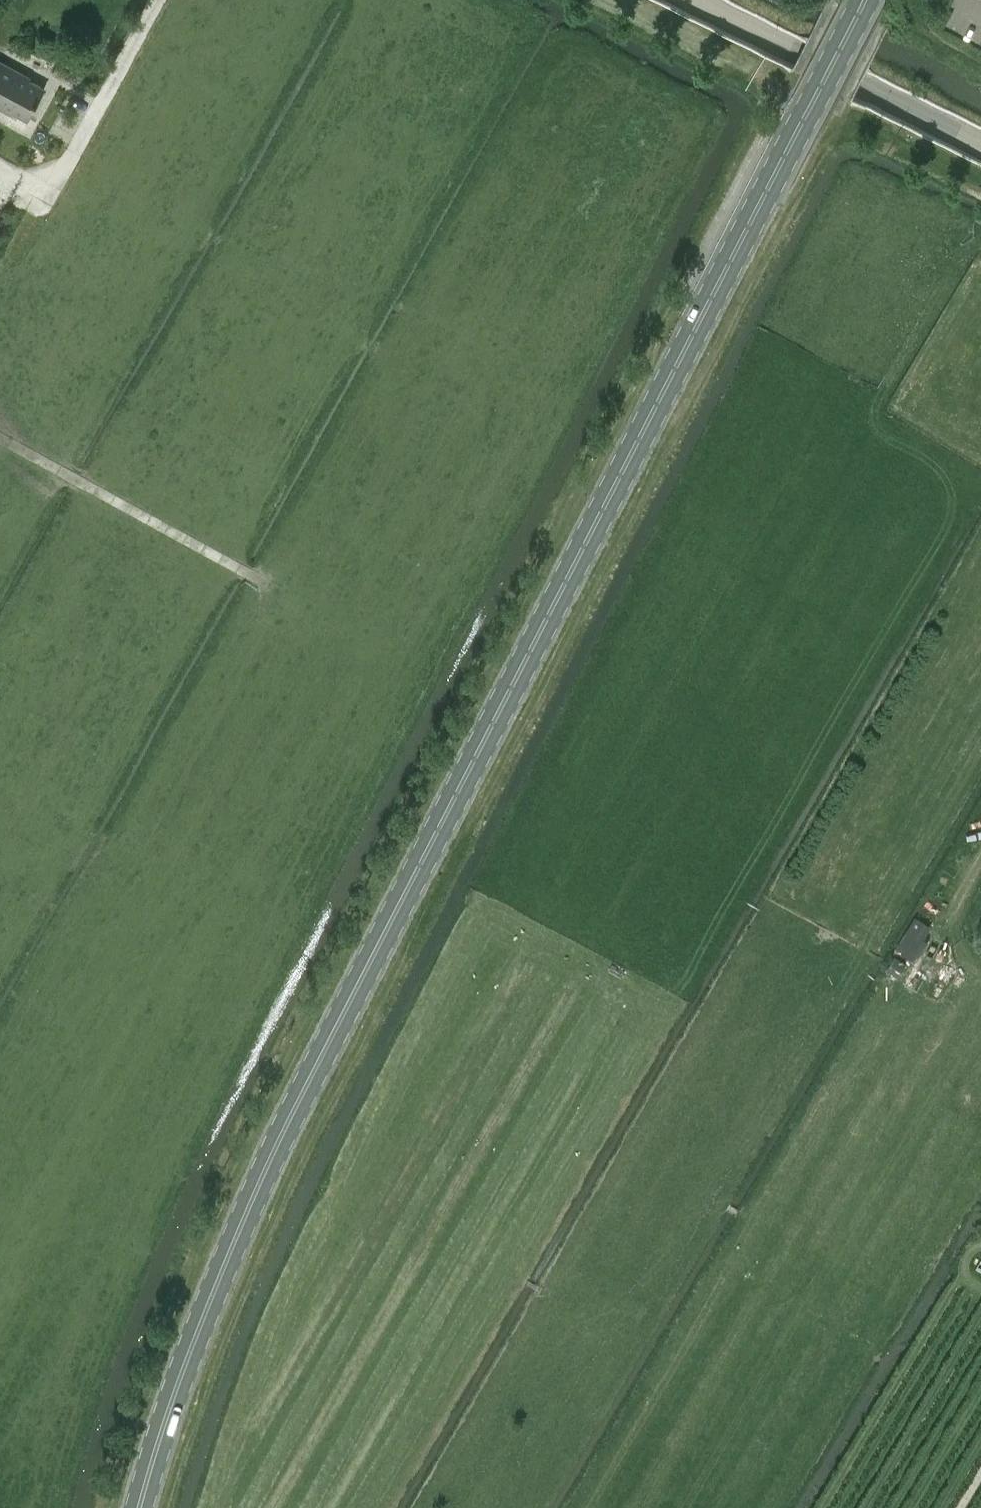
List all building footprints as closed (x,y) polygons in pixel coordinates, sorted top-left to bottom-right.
[(3,62),(0,68),(0,107),(9,111),(12,110),(28,119),(45,87),(23,75),(24,73),(3,62)] [(895,956),(887,969),(897,975),(905,962),(895,956)]
